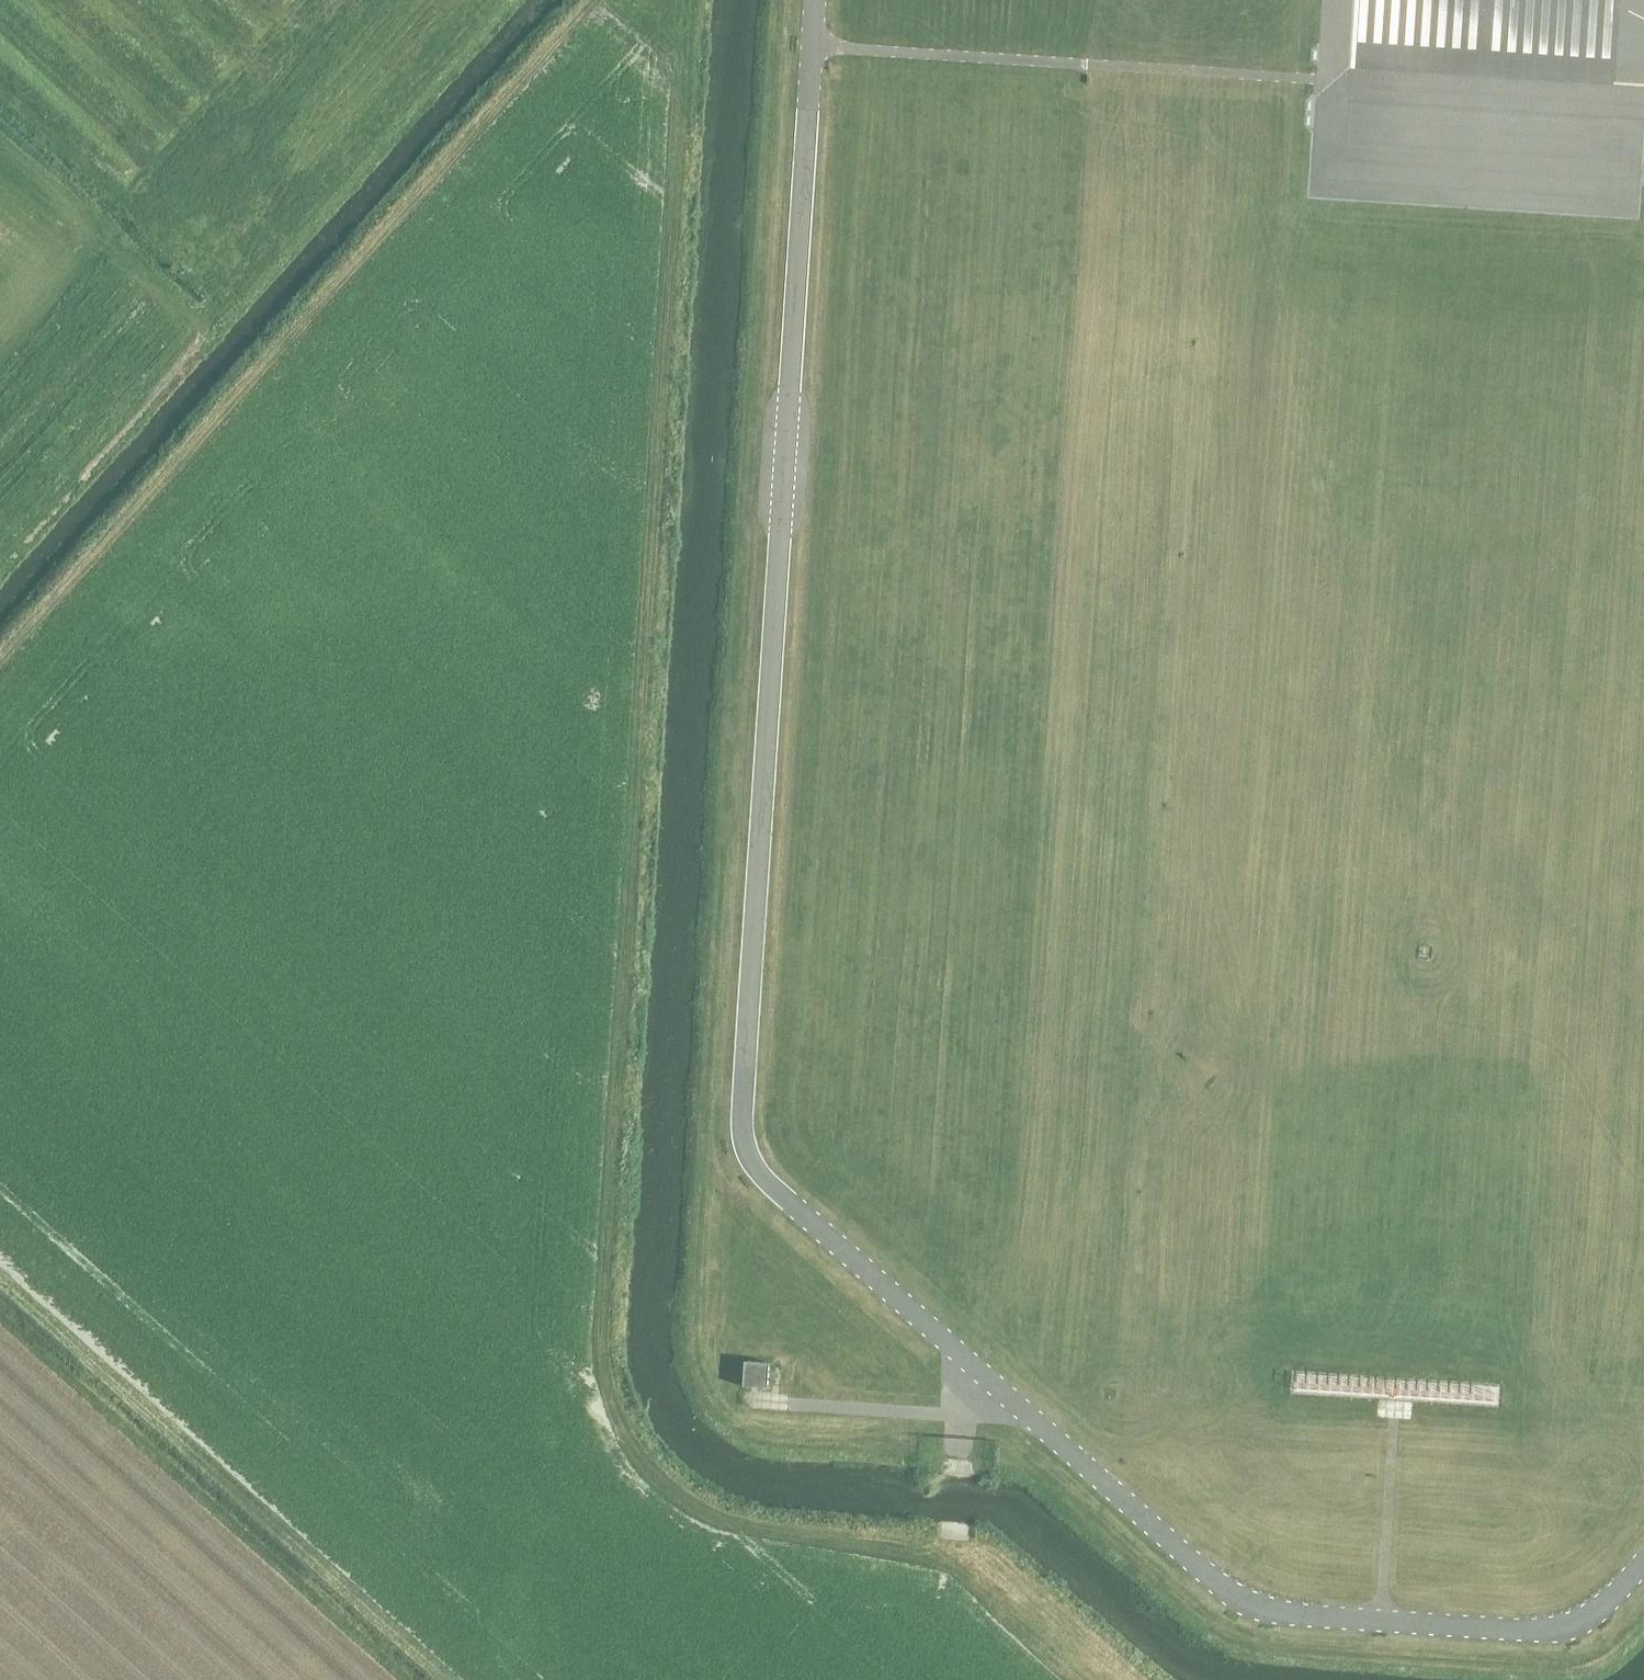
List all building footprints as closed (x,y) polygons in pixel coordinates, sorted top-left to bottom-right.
[(743,1386),(768,1388),(769,1378),(769,1372),(770,1363),(745,1361),(743,1386)]
